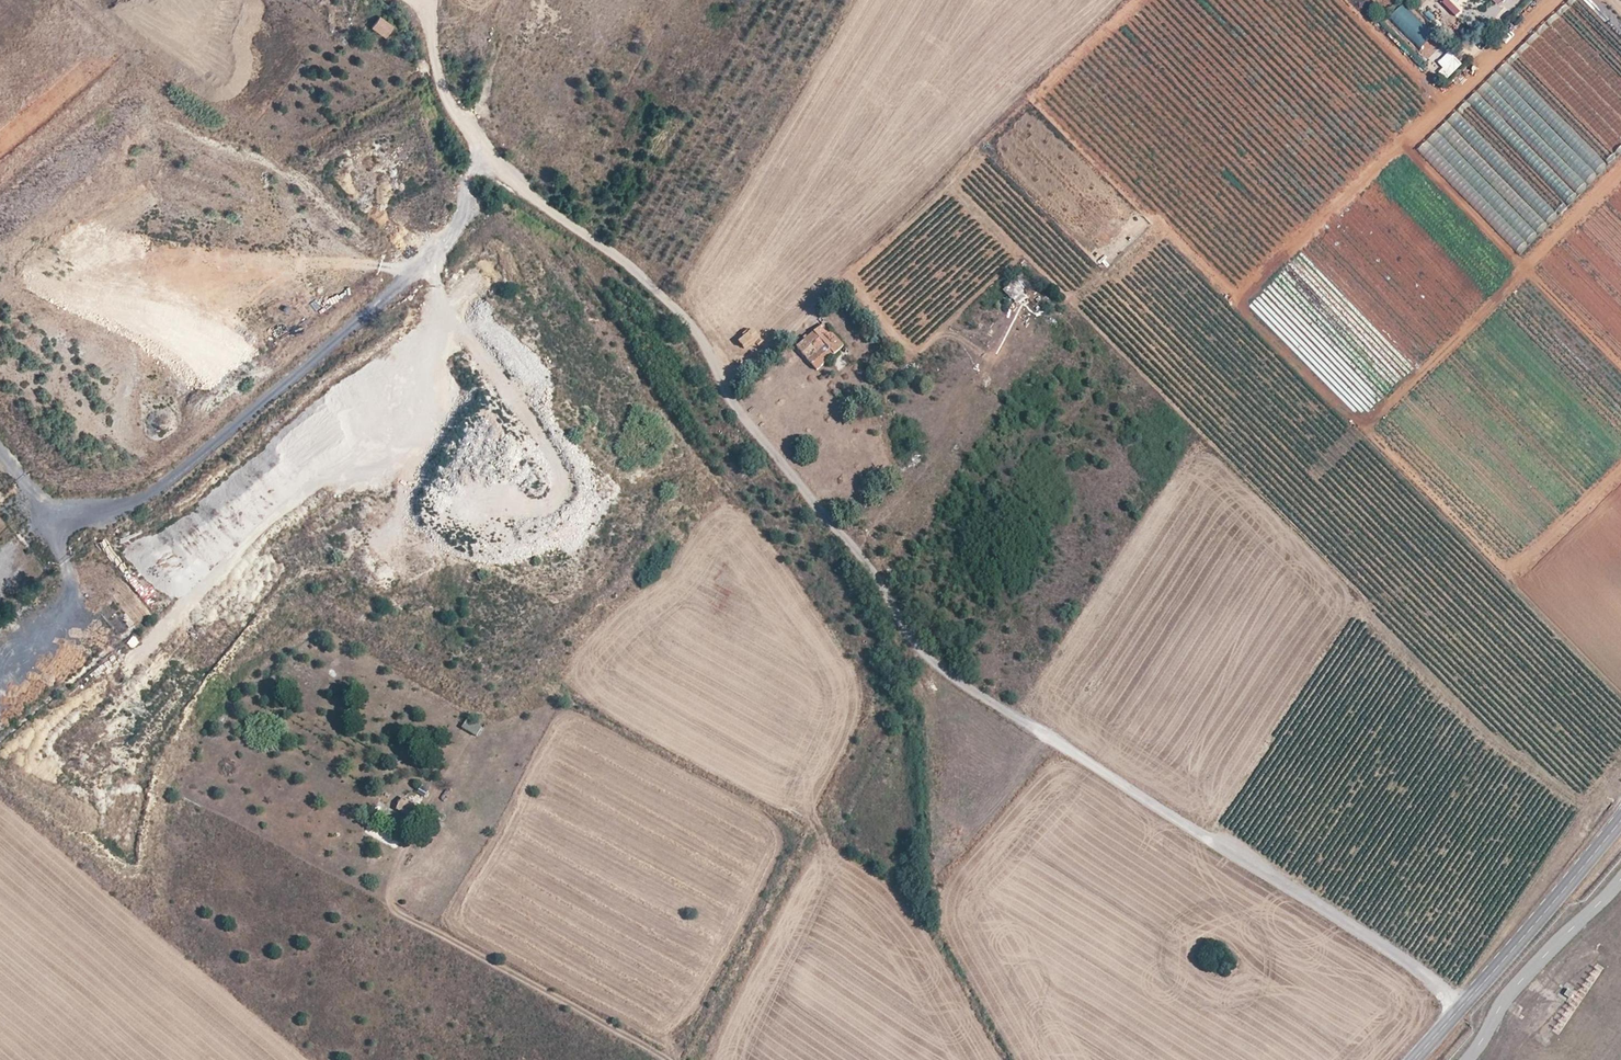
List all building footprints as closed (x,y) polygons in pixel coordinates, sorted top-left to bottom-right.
[(1600,16),(1582,0),(1568,0),(1549,20),(1556,27),(1567,16),(1579,28),(1576,31),(1581,36),(1600,16)] [(380,16),(373,27),(385,34),(392,24),(380,16)] [(1447,78),(1463,64),(1455,55),(1439,70),(1447,78)] [(1003,291),(1011,299),(1030,282),(1021,273),(1003,291)] [(797,347),(816,369),(842,347),(822,324),(797,347)] [(875,335),(894,355),(898,351),(880,330),(875,335)] [(107,550),(118,560),(129,549),(118,538),(107,550)] [(176,580),(191,571),(183,559),(169,568),(176,580)] [(17,696),(11,701),(20,711),(25,706),(17,696)] [(478,735),(483,724),(467,716),(462,728),(478,735)] [(517,771),(509,767),(502,781),(510,785),(517,771)] [(404,797),(397,809),(411,817),(418,805),(404,797)] [(1509,1009),(1518,1015),(1521,1010),(1512,1004),(1509,1009)]
